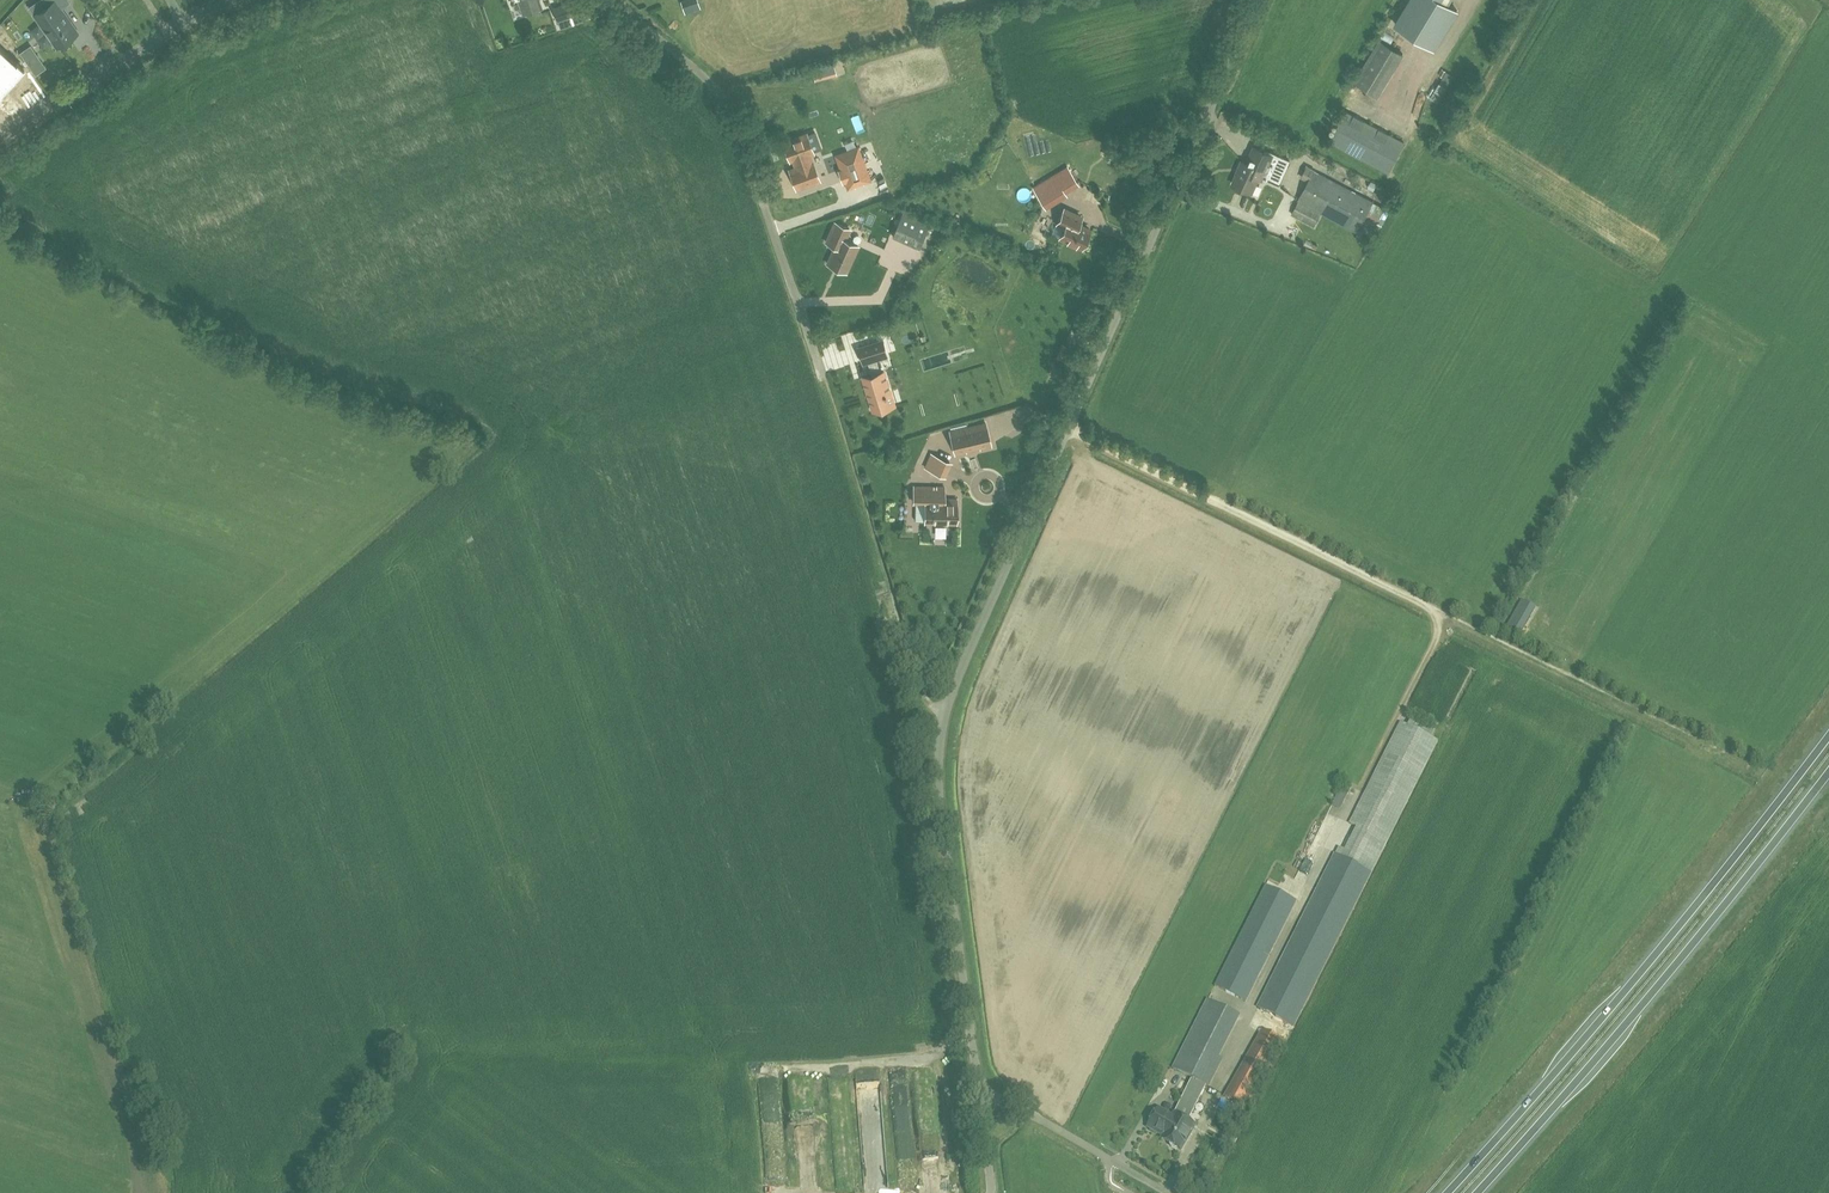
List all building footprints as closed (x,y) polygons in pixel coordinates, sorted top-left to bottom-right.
[(34,4),(39,12),(36,14),(44,27),(57,46),(60,44),(77,32),(60,8),(69,2),(68,0),(39,0),(34,4)] [(523,14),(540,8),(537,0),(518,0),(523,14)] [(583,10),(580,0),(577,0),(554,8),(560,28),(586,19),(583,10)] [(1395,24),(1435,47),(1457,10),(1441,0),(1410,0),(1395,24)] [(1403,53),(1380,39),(1354,80),(1377,94),(1403,53)] [(1438,103),(1447,87),(1439,82),(1430,98),(1438,103)] [(1389,173),(1405,141),(1346,110),(1329,141),(1389,173)] [(796,167),(790,170),(797,188),(819,180),(812,161),(812,162),(809,154),(813,152),(806,134),(784,142),(790,160),(793,159),(796,167)] [(843,169),(847,179),(845,180),(848,189),(855,186),(854,185),(863,182),(864,183),(870,180),(865,165),(858,146),(835,155),(841,170),(843,169)] [(1268,152),(1254,146),(1249,157),(1252,158),(1249,163),(1242,160),(1238,169),(1239,170),(1233,184),(1250,192),(1254,184),(1255,184),(1258,177),(1262,179),(1262,178),(1267,180),(1268,177),(1280,182),(1290,160),(1269,151),(1268,152)] [(1309,180),(1298,200),(1321,212),(1324,214),(1357,231),(1373,201),(1314,170),(1307,166),(1301,177),(1309,180)] [(1034,188),(1041,200),(1048,196),(1051,200),(1064,192),(1054,176),(1034,188)] [(1298,200),(1291,213),(1314,226),(1321,212),(1298,200)] [(1082,217),(1064,209),(1058,223),(1065,226),(1060,237),(1082,247),(1090,230),(1078,224),(1082,217)] [(916,254),(930,223),(904,211),(893,236),(918,247),(915,254),(916,254)] [(1359,232),(1357,235),(1368,240),(1376,223),(1366,218),(1359,232)] [(846,272),(858,246),(845,240),(850,229),(835,222),(826,242),(835,246),(828,263),(846,272)] [(1006,344),(1008,350),(1029,341),(1027,335),(1006,344)] [(873,409),(893,403),(890,391),(883,371),(881,372),(876,357),(886,354),(882,340),(859,347),(863,361),(867,360),(872,375),(863,377),(864,381),(873,409)] [(980,448),(991,446),(986,423),(950,431),(955,454),(966,452),(966,451),(980,447),(980,448)] [(936,450),(929,466),(950,476),(957,459),(936,450)] [(944,499),(944,487),(914,486),(914,503),(926,503),(925,523),(935,523),(946,523),(946,524),(956,524),(957,499),(944,499)] [(1534,608),(1521,602),(1509,628),(1522,634),(1534,608)] [(1349,845),(1378,859),(1379,860),(1439,741),(1402,723),(1351,824),(1358,827),(1349,845)] [(1338,804),(1345,807),(1355,785),(1348,781),(1338,804)] [(1325,825),(1320,843),(1326,844),(1331,827),(1325,825)] [(1378,859),(1349,845),(1346,851),(1341,848),(1337,854),(1336,854),(1258,1008),(1295,1026),(1378,859)] [(1246,1001),(1297,900),(1266,885),(1215,986),(1246,1001)] [(1185,1107),(1193,1112),(1207,1085),(1208,1086),(1222,1058),(1218,1056),(1239,1014),(1208,999),(1173,1069),(1192,1078),(1175,1113),(1180,1116),(1185,1107)] [(1284,1042),(1262,1030),(1225,1096),(1247,1109),(1284,1042)] [(1175,1113),(1173,1117),(1158,1109),(1153,1119),(1150,1120),(1148,1123),(1149,1126),(1148,1127),(1164,1136),(1162,1139),(1170,1144),(1171,1147),(1175,1149),(1178,1149),(1181,1150),(1195,1126),(1180,1116),(1175,1113)] [(1239,1137),(1225,1130),(1220,1139),(1234,1146),(1239,1137)]
